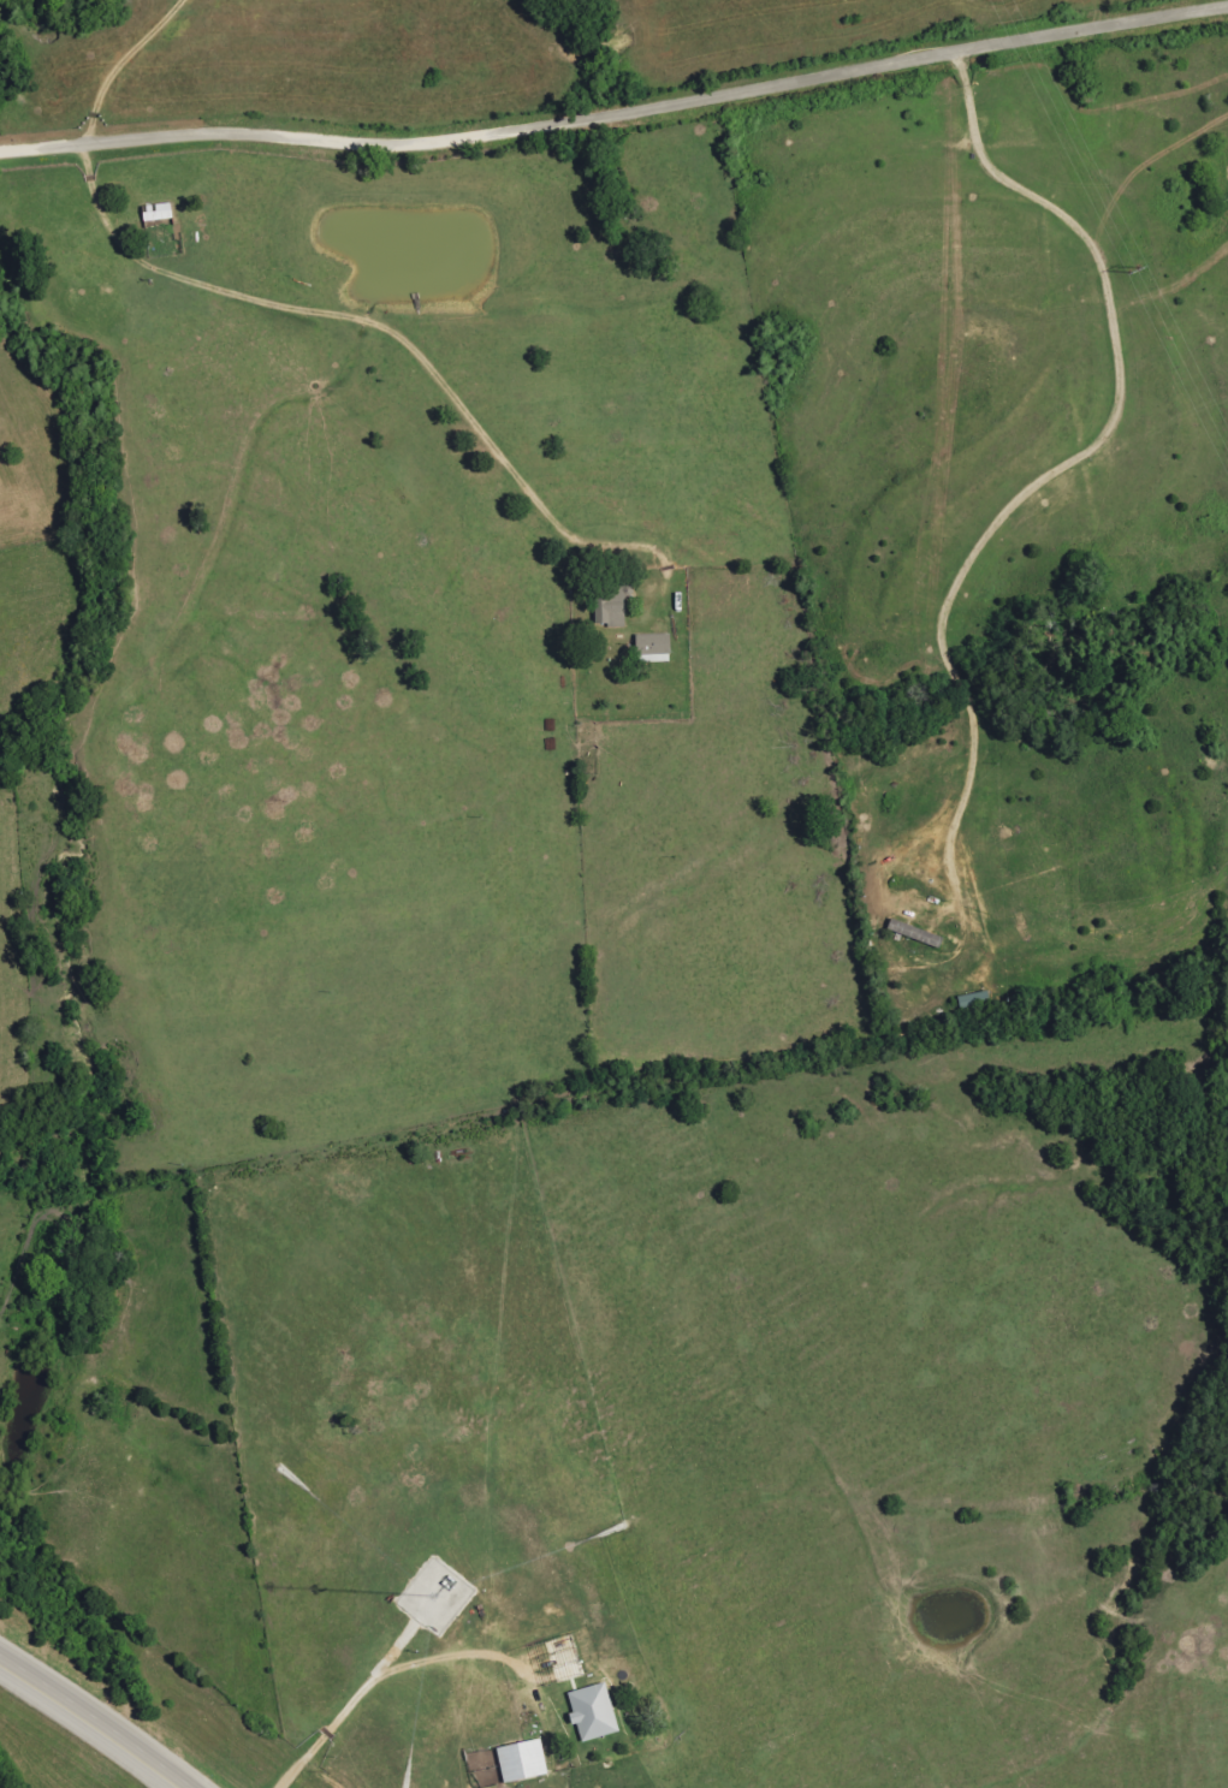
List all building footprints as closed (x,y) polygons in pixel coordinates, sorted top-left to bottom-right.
[(144,207),(147,228),(176,223),(173,203),(144,207)] [(606,606),(605,627),(627,628),(628,607),(606,606)] [(672,635),(638,635),(638,663),(672,662),(672,635)] [(889,935),(941,946),(944,935),(892,923),(889,935)] [(620,1733),(607,1684),(568,1695),(576,1727),(579,1727),(584,1743),(620,1733)] [(498,1750),(506,1785),(550,1776),(542,1741),(498,1750)]
